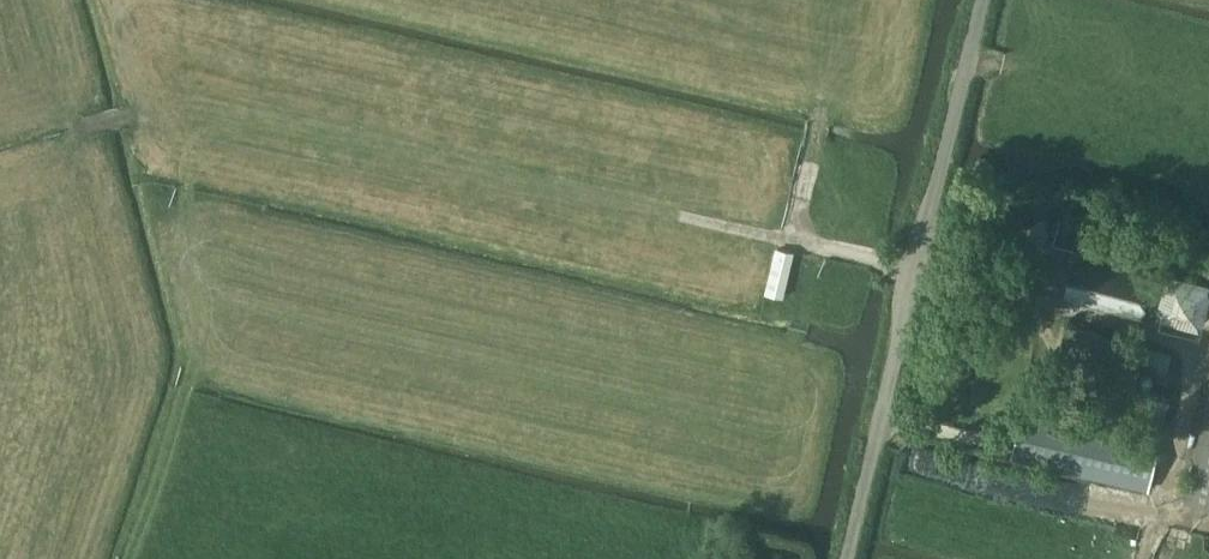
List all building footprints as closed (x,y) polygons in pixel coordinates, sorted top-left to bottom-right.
[(1141,313),(1153,268),(1075,247),(1076,241),(1094,246),(1099,226),(1060,216),(1055,236),(1056,236),(1054,242),(1027,235),(1016,280),(1141,313)] [(1208,301),(1208,275),(1168,266),(1157,312),(1204,323),(1208,301)] [(1131,387),(1143,345),(1065,324),(1054,367),(1131,387)] [(1184,497),(1208,503),(1208,391),(1184,497)] [(1147,487),(1158,440),(1057,416),(1061,402),(1026,393),(1012,455),(1147,487)] [(1162,426),(1169,400),(1145,394),(1138,420),(1162,426)]
